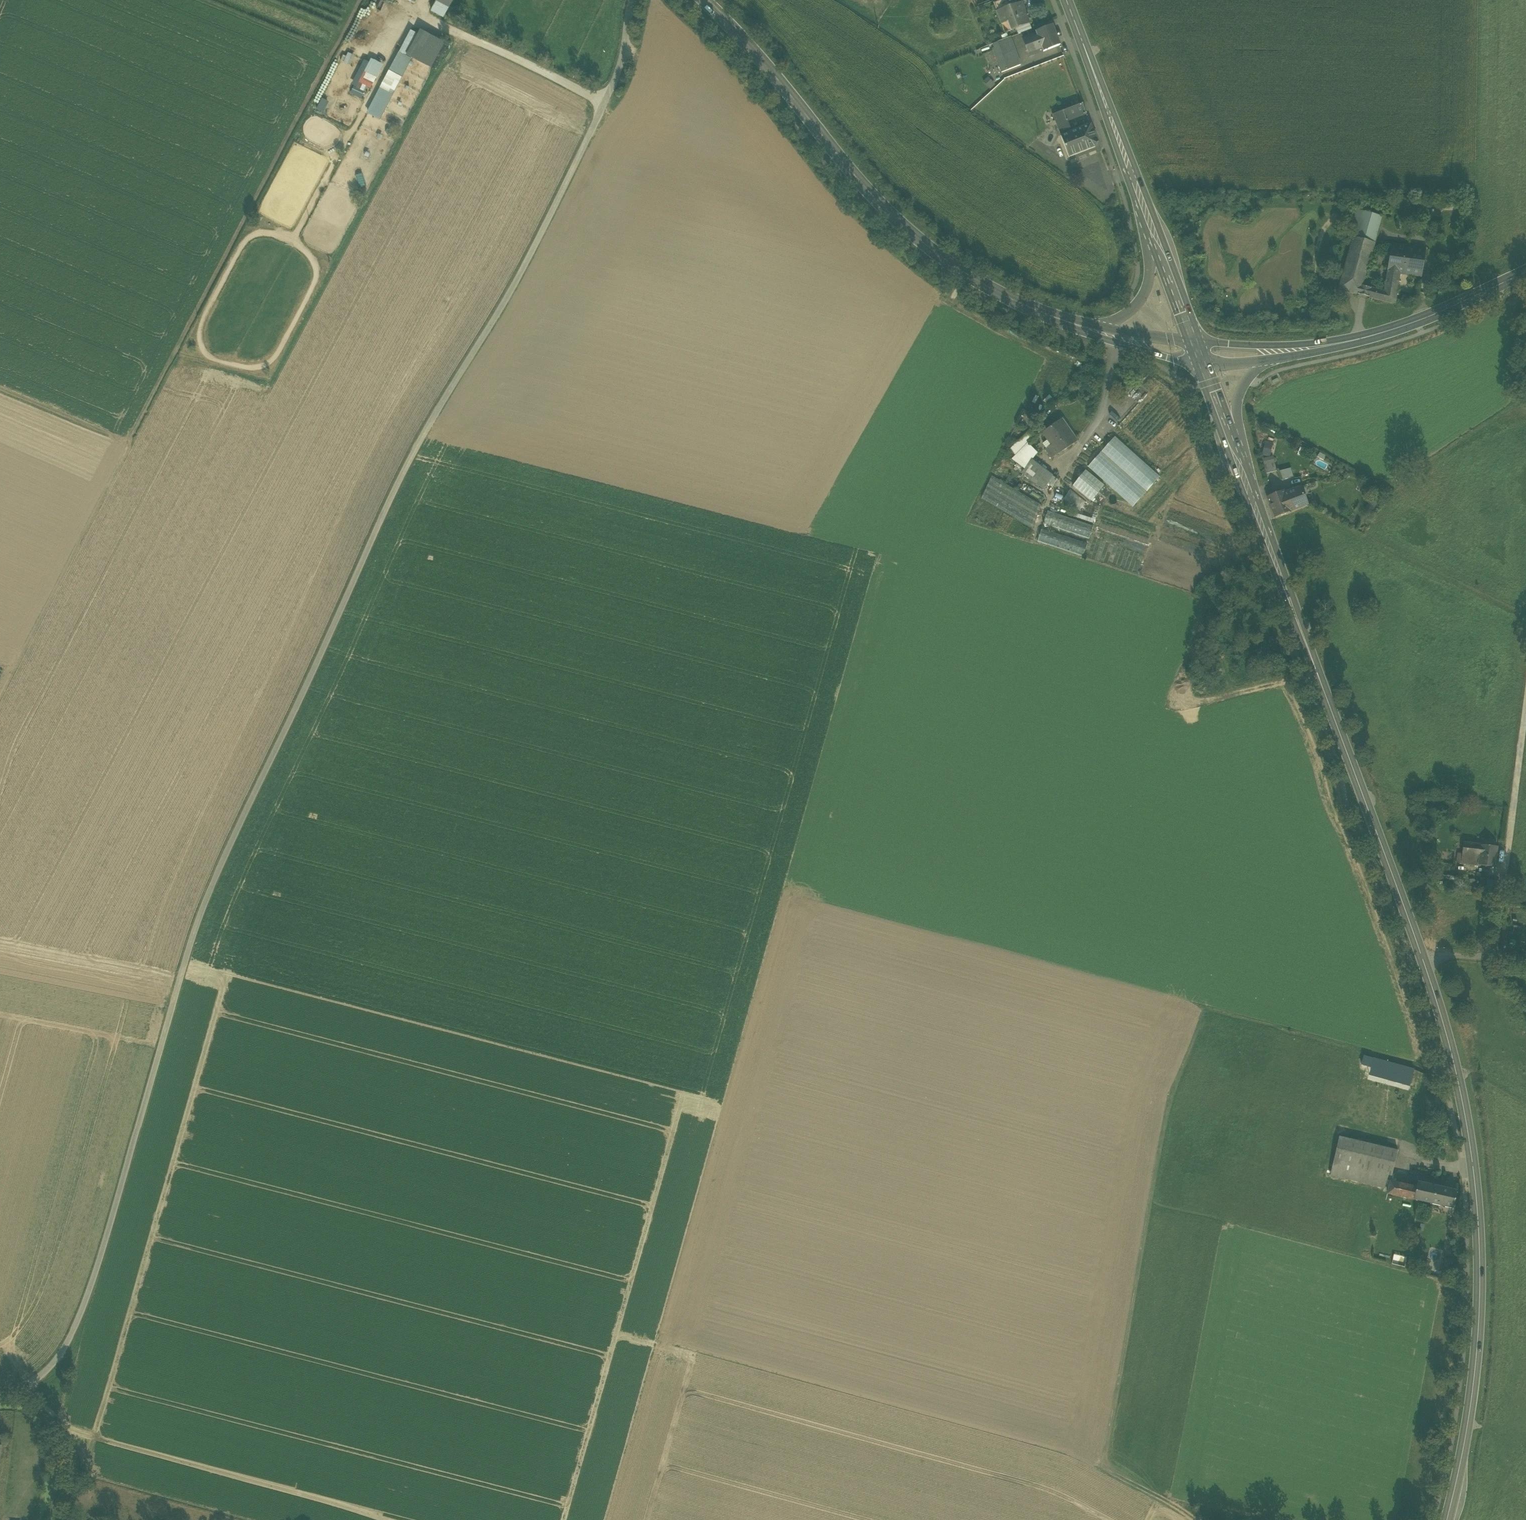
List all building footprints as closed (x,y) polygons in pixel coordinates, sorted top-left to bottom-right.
[(997,12),(1008,8),(1005,0),(1002,0),(994,3),(997,12)] [(444,18),(449,8),(437,1),(431,11),(444,18)] [(1010,21),(1013,30),(1017,29),(1030,24),(1022,3),(1008,8),(997,12),(1002,24),(1010,21)] [(1017,29),(1019,34),(1031,30),(1032,29),(1030,24),(1017,29)] [(1036,33),(1037,34),(1043,50),(1044,52),(1060,45),(1053,26),(1036,33)] [(400,53),(401,53),(406,56),(417,34),(411,31),(400,53)] [(413,58),(431,67),(444,44),(420,32),(407,55),(413,58)] [(1030,55),(1043,50),(1037,34),(1024,39),(1030,55)] [(1010,37),(998,42),(1009,70),(1021,65),(1020,65),(1010,37)] [(1002,73),(1009,70),(998,42),(991,45),(1001,71),(1002,72),(1002,73)] [(356,56),(348,52),(344,62),(351,66),(356,56)] [(412,59),(406,56),(401,53),(369,114),(381,119),(387,107),(412,59)] [(370,63),(370,64),(380,69),(383,64),(372,58),(370,63)] [(354,86),(357,87),(360,83),(370,64),(370,63),(365,60),(352,85),(354,86)] [(368,87),(371,88),(380,69),(370,64),(360,83),(368,87)] [(368,87),(360,83),(357,87),(365,92),(368,87)] [(357,87),(354,86),(351,93),(362,98),(365,92),(357,87)] [(330,102),(322,98),(317,109),(324,113),(330,102)] [(1053,115),(1060,133),(1068,130),(1065,123),(1068,122),(1068,121),(1087,114),(1083,103),(1053,115)] [(1061,136),(1069,157),(1095,147),(1098,141),(1091,125),(1061,136)] [(1361,211),(1353,237),(1338,290),(1360,295),(1362,286),(1375,243),(1382,217),(1361,211)] [(1400,273),(1402,273),(1404,263),(1406,264),(1408,247),(1392,245),(1384,292),(1383,301),(1395,304),(1400,273)] [(1425,250),(1408,247),(1406,264),(1404,263),(1402,273),(1421,276),(1422,276),(1426,250),(1425,250)] [(1370,288),(1362,286),(1360,295),(1367,297),(1370,288)] [(1367,297),(1383,301),(1384,292),(1370,288),(1367,297)] [(1042,433),(1048,440),(1051,445),(1047,448),(1045,449),(1052,458),(1078,441),(1062,419),(1042,433)] [(1010,450),(1016,455),(1028,444),(1036,436),(1031,430),(1010,450)] [(1115,437),(1102,451),(1147,492),(1160,477),(1115,437)] [(1013,459),(1025,469),(1032,459),(1037,452),(1028,444),(1016,455),(1013,459)] [(1102,451),(1088,467),(1133,507),(1147,492),(1102,451)] [(1025,469),(1041,481),(1047,485),(1047,486),(1048,485),(1053,476),(1053,475),(1032,459),(1025,469)] [(1262,462),(1265,474),(1277,471),(1274,460),(1262,462)] [(1022,473),(1038,485),(1041,481),(1025,469),(1022,473)] [(1085,470),(1073,485),(1092,501),(1104,486),(1085,470)] [(981,498),(1033,529),(1042,504),(993,475),(981,498)] [(1053,476),(1048,485),(1053,488),(1058,479),(1053,476)] [(1044,489),(1047,485),(1041,481),(1038,485),(1044,489)] [(1308,504),(1301,487),(1285,493),(1286,497),(1289,505),(1292,511),(1308,504)] [(1070,489),(1064,499),(1084,512),(1090,503),(1070,489)] [(1267,497),(1275,517),(1292,511),(1289,505),(1286,497),(1285,493),(1284,491),(1267,497)] [(1043,524),(1089,539),(1093,526),(1048,510),(1043,524)] [(1095,519),(1075,513),(1073,517),(1093,523),(1095,519)] [(1037,541),(1083,556),(1088,543),(1042,528),(1037,541)] [(1462,854),(1480,856),(1481,845),(1463,842),(1462,854)] [(1495,867),(1498,847),(1481,845),(1480,856),(1478,865),(1495,867)] [(1480,856),(1462,854),(1461,863),(1478,865),(1480,856)] [(1361,1065),(1371,1067),(1373,1058),(1364,1056),(1361,1065)] [(1369,1075),(1410,1086),(1414,1069),(1373,1058),(1371,1067),(1369,1075)] [(1329,1173),(1388,1187),(1389,1181),(1397,1147),(1338,1134),(1329,1173)] [(1387,1194),(1393,1195),(1396,1183),(1389,1181),(1388,1187),(1387,1192),(1387,1194)] [(1411,1199),(1432,1204),(1436,1186),(1415,1181),(1414,1187),(1411,1199)] [(1411,1199),(1414,1187),(1409,1186),(1396,1183),(1393,1195),(1411,1199)] [(1457,1191),(1436,1186),(1432,1204),(1453,1208),(1457,1191)] [(1390,1262),(1408,1266),(1410,1255),(1393,1251),(1390,1262)] [(1454,1260),(1446,1258),(1444,1266),(1452,1267),(1454,1260)]
